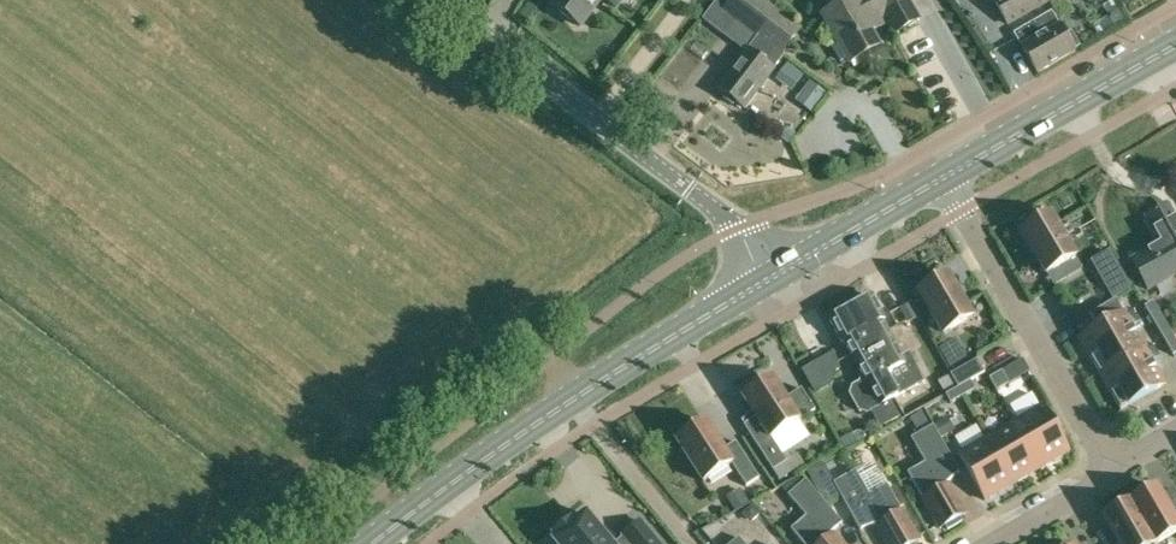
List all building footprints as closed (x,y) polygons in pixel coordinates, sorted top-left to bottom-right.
[(553,6),(580,26),(599,0),(557,0),(553,6)] [(725,94),(722,98),(734,106),(736,103),(745,109),(774,70),(785,55),(783,54),(801,30),(778,12),(781,8),(780,1),(778,0),(770,0),(767,4),(761,0),(717,0),(702,19),(724,36),(735,20),(757,37),(718,89),(725,94)] [(842,4),(822,16),(850,65),(880,48),(866,25),(876,19),(865,0),(847,0),(848,1),(842,4)] [(876,19),(885,14),(891,23),(896,34),(919,21),(914,10),(908,1),(909,0),(865,0),(876,19)] [(1045,3),(1043,0),(993,0),(1007,25),(1045,3)] [(677,74),(715,30),(696,14),(658,58),(677,74)] [(1051,14),(1014,35),(1037,76),(1075,54),(1051,14)] [(915,69),(933,64),(930,52),(912,57),(915,69)] [(788,65),(776,80),(791,92),(803,77),(788,65)] [(809,80),(795,99),(813,112),(827,92),(809,80)] [(760,100),(753,109),(771,122),(778,113),(760,100)] [(1175,275),(1175,221),(1168,207),(1146,218),(1162,247),(1150,253),(1149,252),(1132,261),(1148,291),(1175,275)] [(1027,228),(1021,232),(1046,275),(1076,258),(1050,215),(1044,218),(1044,217),(1027,227),(1027,228)] [(1123,272),(1105,283),(1114,298),(1132,288),(1123,272)] [(947,275),(941,278),(924,288),(924,289),(918,292),(944,335),(973,318),(947,275)] [(977,287),(962,295),(971,312),(986,305),(977,287)] [(872,297),(830,321),(842,343),(844,342),(861,334),(881,371),(890,387),(892,387),(897,397),(925,381),(911,354),(903,358),(883,322),(885,321),(872,297)] [(1100,374),(1144,349),(1116,299),(1089,314),(1097,328),(1079,338),(1100,374)] [(1144,307),(1151,319),(1160,314),(1153,302),(1144,307)] [(1151,319),(1159,331),(1167,326),(1160,314),(1151,319)] [(1159,331),(1166,343),(1174,338),(1167,326),(1159,331)] [(896,398),(881,371),(861,334),(844,342),(865,381),(852,387),(850,395),(859,411),(867,414),(871,411),(892,399),(896,398)] [(1174,338),(1166,343),(1173,356),(1175,354),(1175,342),(1174,338)] [(1100,374),(1120,411),(1165,385),(1144,349),(1100,374)] [(958,388),(970,381),(985,373),(977,360),(951,375),(958,388)] [(1002,372),(989,379),(996,391),(1009,384),(1002,372)] [(772,439),(799,421),(814,411),(800,389),(785,399),(772,379),(766,383),(765,382),(749,393),(743,397),(756,417),(744,425),(773,471),(787,462),(772,439)] [(958,388),(963,397),(975,390),(970,381),(958,388)] [(963,397),(958,388),(945,395),(950,404),(963,397)] [(871,411),(880,427),(901,415),(892,399),(871,411)] [(1015,422),(1041,468),(1054,461),(1054,462),(1065,456),(1064,455),(1070,452),(1043,406),(1015,422)] [(972,418),(949,429),(956,443),(979,432),(972,418)] [(682,437),(677,440),(704,483),(732,465),(746,487),(759,478),(735,442),(723,450),(705,422),(699,426),(699,425),(682,436),(682,437)] [(1028,476),(1041,468),(1015,422),(987,438),(1013,484),(1020,480),(1021,481),(1029,476),(1028,476)] [(927,462),(908,473),(940,529),(945,526),(948,530),(963,522),(960,517),(965,514),(947,483),(958,474),(960,473),(933,426),(913,437),(927,462)] [(1009,487),(1013,484),(987,438),(958,455),(985,501),(998,493),(999,494),(1009,488),(1009,487)] [(859,478),(855,471),(833,483),(860,530),(862,529),(876,524),(887,543),(914,543),(919,541),(887,485),(869,495),(859,478)] [(788,495),(806,517),(791,530),(803,543),(841,543),(831,533),(842,523),(806,480),(788,495)] [(1130,502),(1154,543),(1157,543),(1175,533),(1175,514),(1172,516),(1155,487),(1151,489),(1133,499),(1134,499),(1130,502)] [(1130,502),(1126,504),(1123,500),(1105,510),(1108,514),(1104,517),(1120,543),(1154,543),(1130,502)] [(551,541),(553,543),(661,543),(640,519),(621,535),(622,537),(614,543),(588,511),(574,522),(571,519),(552,534),(555,538),(551,541)]
